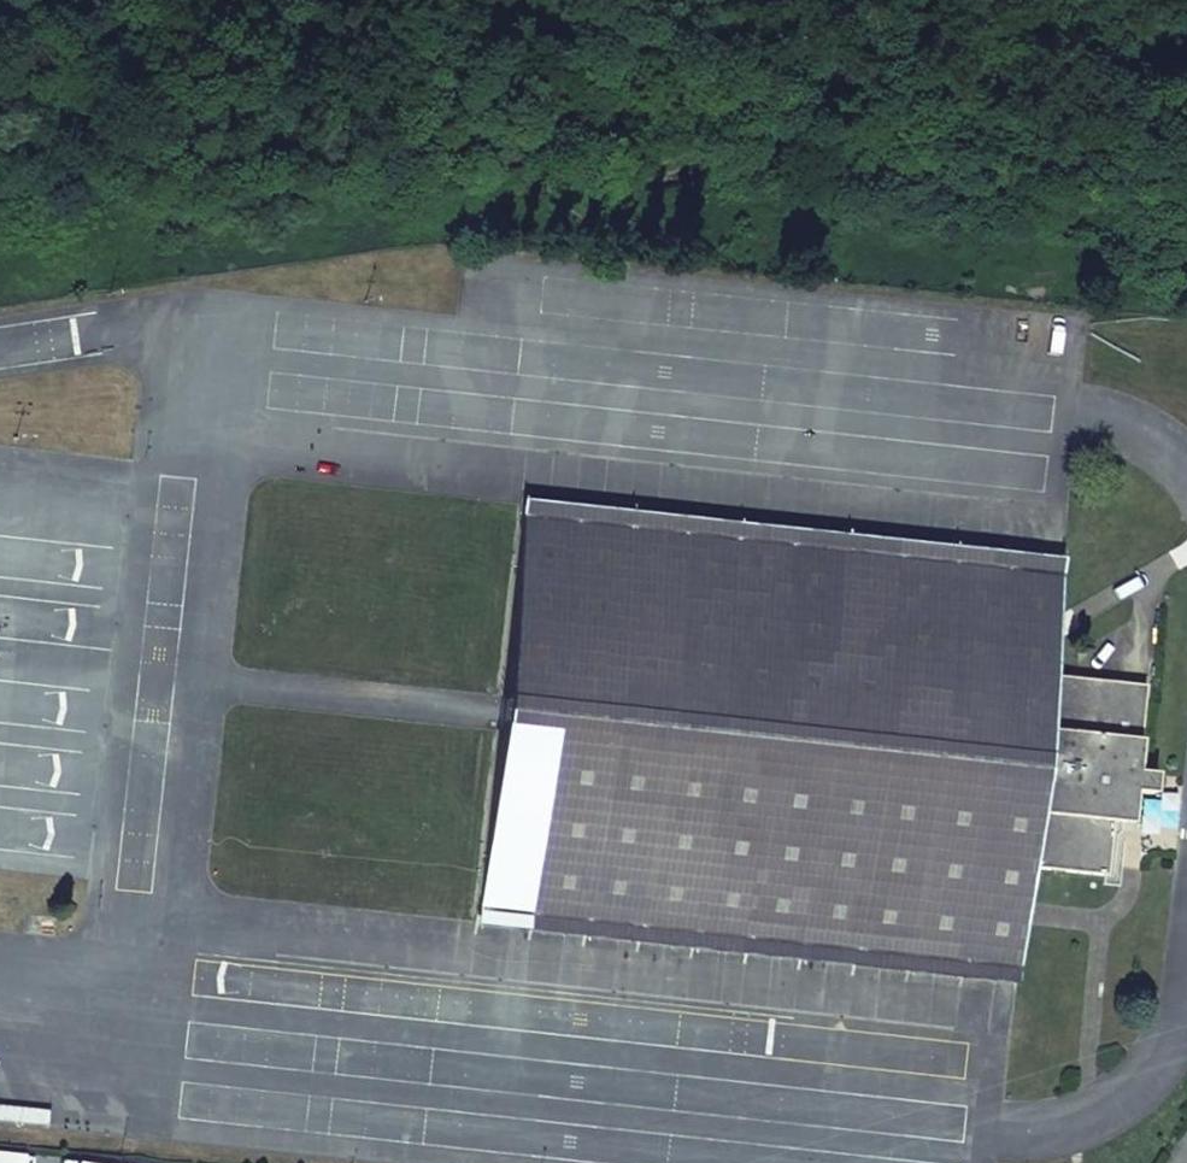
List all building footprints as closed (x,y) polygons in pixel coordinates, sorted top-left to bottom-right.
[(522,508),(520,519),(1003,572),(1004,562),(522,508)] [(1017,986),(1019,966),(1029,872),(1106,880),(1111,827),(1116,785),(1127,786),(1127,796),(1133,796),(1152,798),(1154,777),(1135,775),(1144,692),(1050,681),(1062,568),(1004,562),(1003,572),(520,519),(477,913),(960,970),(959,980),(1017,986)] [(1116,785),(1111,827),(1129,828),(1133,796),(1127,796),(1127,786),(1116,785)] [(960,970),(477,913),(476,925),(959,980),(960,970)]
